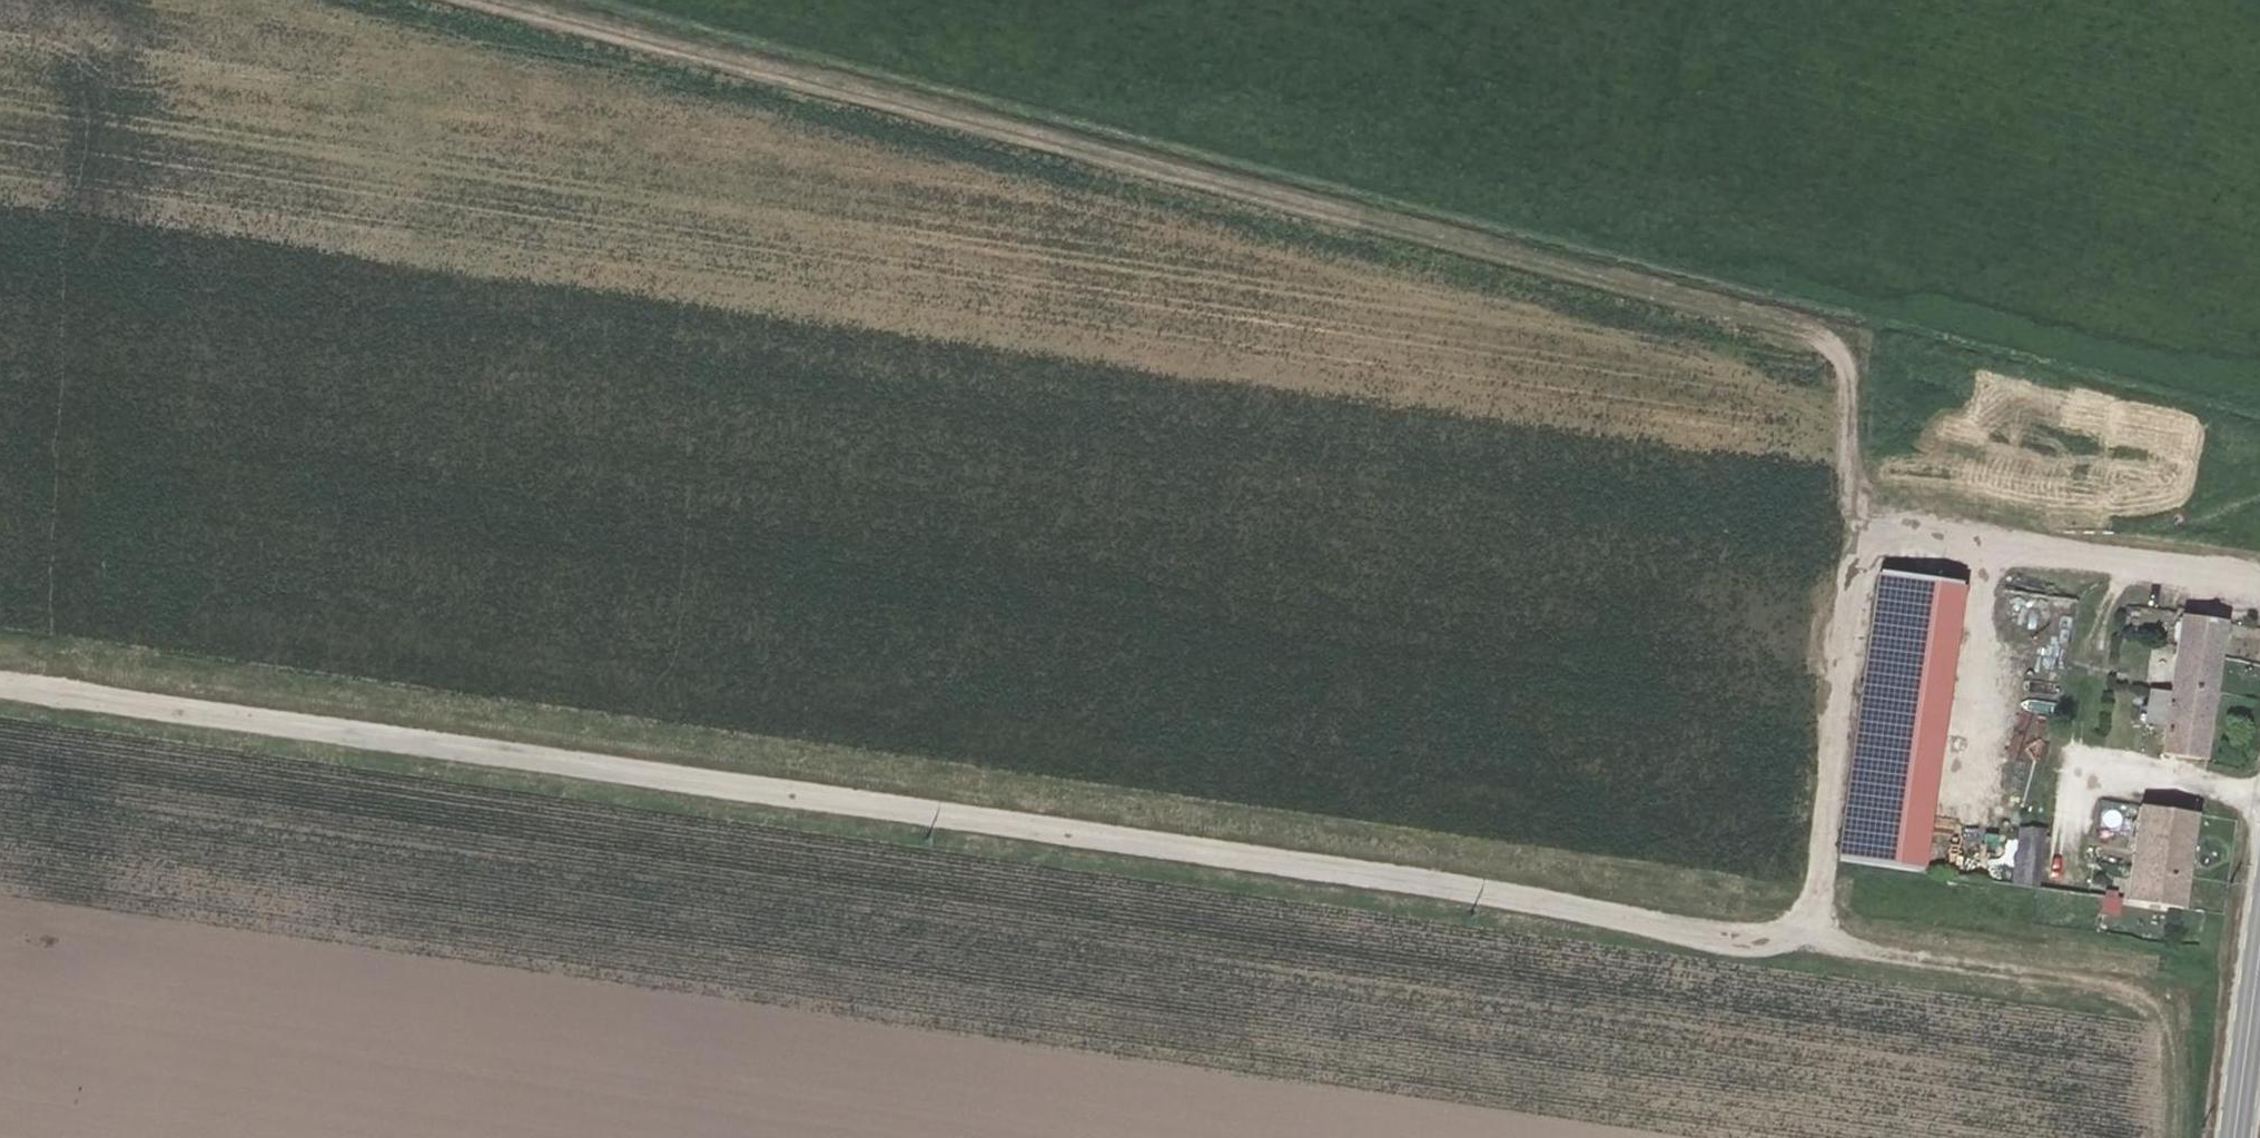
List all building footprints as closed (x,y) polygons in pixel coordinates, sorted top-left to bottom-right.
[(1898,867),(1992,881),(1993,858),(1923,848),(1960,587),(1939,584),(1880,577),(1840,858),(1898,867)] [(2224,625),(2179,618),(2160,752),(2204,758),(2224,625)] [(2125,900),(2182,909),(2196,817),(2139,810),(2127,885),(2125,900)] [(2011,883),(2035,887),(2044,831),(2019,827),(2011,883)]
